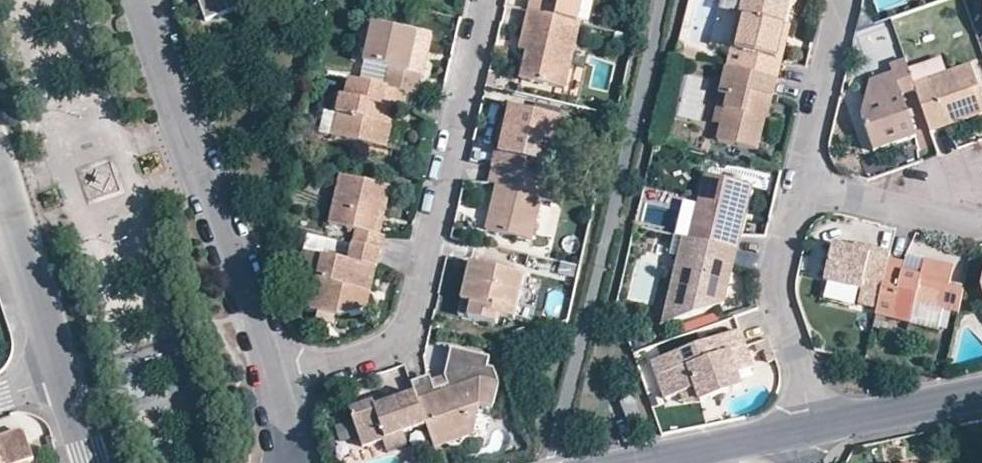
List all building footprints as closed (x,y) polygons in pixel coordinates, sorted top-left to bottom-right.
[(259,0),(194,0),(201,20),(259,0)] [(527,11),(577,23),(582,0),(529,0),(527,11)] [(738,14),(746,16),(739,48),(745,49),(740,73),(780,82),(784,59),(777,58),(785,22),(788,7),(771,3),(772,0),(741,0),(738,14)] [(577,23),(527,11),(524,20),(522,30),(531,32),(526,53),(520,78),(564,88),(580,23),(577,23)] [(746,16),(738,14),(731,46),(739,48),(746,16)] [(411,49),(416,29),(374,19),(365,55),(389,61),(384,83),(408,88),(416,90),(422,69),(414,67),(416,58),(418,51),(411,49)] [(792,24),(785,22),(777,58),(784,59),(792,24)] [(423,30),(416,29),(411,49),(418,51),(423,30)] [(531,32),(522,30),(517,50),(526,53),(531,32)] [(685,60),(688,48),(682,46),(679,59),(685,60)] [(698,63),(700,56),(687,53),(685,60),(698,63)] [(919,90),(917,85),(913,73),(909,60),(893,67),(895,74),(872,84),(864,116),(876,152),(918,138),(904,95),(919,90)] [(950,73),(946,61),(913,73),(917,85),(950,73)] [(919,90),(934,133),(949,128),(946,123),(968,116),(970,121),(981,116),(981,90),(973,65),(950,73),(917,85),(919,90)] [(740,73),(726,70),(720,98),(730,100),(724,126),(720,142),(760,151),(767,118),(765,118),(769,99),(775,100),(780,82),(740,73)] [(384,83),(351,75),(347,93),(336,91),(331,114),(337,115),(332,139),(384,151),(393,115),(395,106),(404,108),(408,88),(384,83)] [(730,100),(720,98),(714,123),(724,126),(730,100)] [(771,119),(775,100),(769,99),(765,118),(767,118),(771,119)] [(510,103),(507,115),(504,128),(502,135),(500,144),(496,144),(492,161),(527,170),(533,171),(537,155),(542,134),(552,136),(557,114),(510,103)] [(337,115),(331,114),(324,112),(318,135),(326,137),(332,139),(337,115)] [(504,128),(507,115),(499,114),(496,126),(504,128)] [(949,128),(970,121),(968,116),(946,123),(949,128)] [(542,134),(537,155),(547,157),(552,136),(542,134)] [(527,170),(492,161),(488,177),(497,179),(492,201),(490,206),(497,207),(492,226),(533,236),(545,189),(524,184),(527,170)] [(533,171),(527,170),(524,184),(545,189),(548,175),(533,171)] [(382,234),(379,233),(373,232),(378,211),(383,214),(385,207),(389,186),(339,173),(327,222),(353,227),(350,243),(351,243),(379,250),(382,234)] [(738,232),(749,185),(706,175),(690,241),(741,253),(745,234),(738,232)] [(756,186),(749,185),(738,232),(745,234),(756,186)] [(497,207),(490,206),(486,225),(492,226),(497,207)] [(379,233),(383,214),(378,211),(373,232),(379,233)] [(687,240),(681,239),(673,276),(679,277),(687,240)] [(690,241),(687,240),(679,277),(673,276),(660,331),(720,309),(729,267),(737,268),(741,253),(690,241)] [(379,250),(351,243),(346,261),(301,250),(296,276),(316,280),(308,309),(315,311),(331,315),(338,317),(362,307),(367,285),(370,269),(374,270),(379,250)] [(872,254),(873,248),(856,244),(855,250),(872,254)] [(892,263),(895,252),(873,248),(872,254),(855,250),(834,246),(826,282),(849,288),(867,292),(868,282),(887,286),(892,263)] [(493,260),(492,263),(491,266),(524,273),(525,267),(493,260)] [(912,260),(910,267),(910,271),(925,275),(927,264),(912,260)] [(524,273),(491,266),(469,261),(463,287),(461,297),(471,299),(468,314),(497,321),(498,315),(513,318),(524,273)] [(910,267),(892,263),(887,286),(879,318),(914,327),(919,307),(947,314),(958,272),(927,264),(925,275),(910,271),(910,267)] [(728,306),(737,268),(729,267),(720,309),(728,306)] [(847,297),(849,288),(826,282),(824,291),(847,297)] [(471,299),(461,297),(457,312),(468,314),(471,299)] [(919,307),(914,327),(942,334),(947,314),(919,307)] [(329,321),(331,315),(315,311),(314,317),(329,321)] [(746,332),(710,344),(712,349),(700,352),(699,348),(654,364),(669,403),(684,398),(700,392),(705,405),(705,406),(747,390),(742,375),(736,356),(751,350),(746,332)] [(710,344),(699,348),(700,352),(712,349),(710,344)] [(421,381),(411,385),(413,392),(425,425),(431,443),(469,430),(464,411),(476,407),(486,410),(494,406),(499,385),(495,369),(488,367),(491,357),(457,349),(447,355),(443,373),(446,382),(431,388),(428,379),(421,381)] [(757,370),(751,350),(736,356),(742,375),(757,370)] [(443,373),(428,379),(431,388),(446,382),(443,373)] [(425,425),(413,392),(390,400),(372,407),(370,400),(363,403),(346,408),(359,447),(362,446),(400,433),(425,425)] [(700,392),(684,398),(687,409),(705,405),(700,392)] [(372,407),(390,400),(388,393),(370,400),(372,407)] [(635,399),(624,403),(631,423),(641,419),(635,399)] [(471,436),(476,407),(464,411),(469,430),(471,436)] [(34,434),(23,428),(0,437),(0,462),(38,462),(37,461),(42,458),(34,434)] [(471,436),(469,430),(431,443),(433,451),(471,436)] [(404,443),(400,433),(362,446),(366,455),(404,443)]
